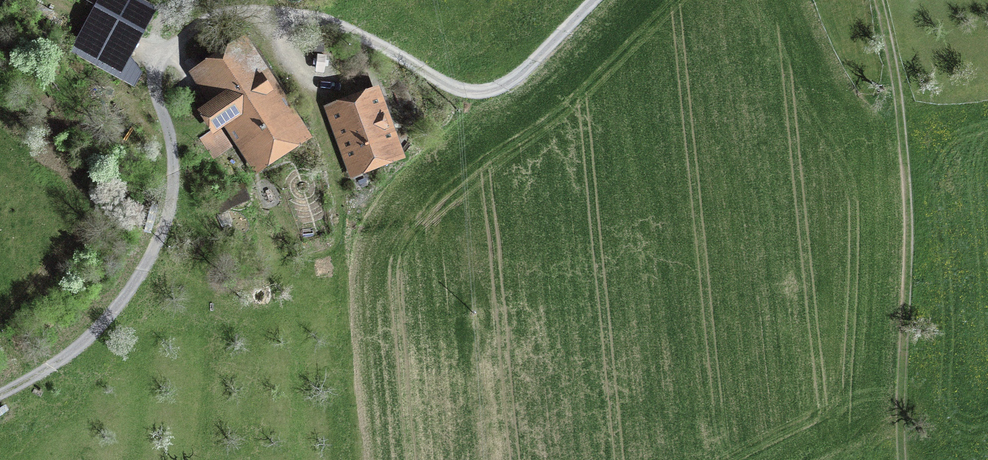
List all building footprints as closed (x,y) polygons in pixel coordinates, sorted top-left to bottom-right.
[(72,51),(117,76),(154,10),(137,0),(101,0),(72,51)] [(261,161),(298,137),(237,43),(200,67),(221,102),(204,112),(214,127),(232,116),(261,161)] [(332,109),(355,169),(396,154),(374,94),(332,109)] [(246,198),(242,186),(214,198),(219,210),(246,198)]
